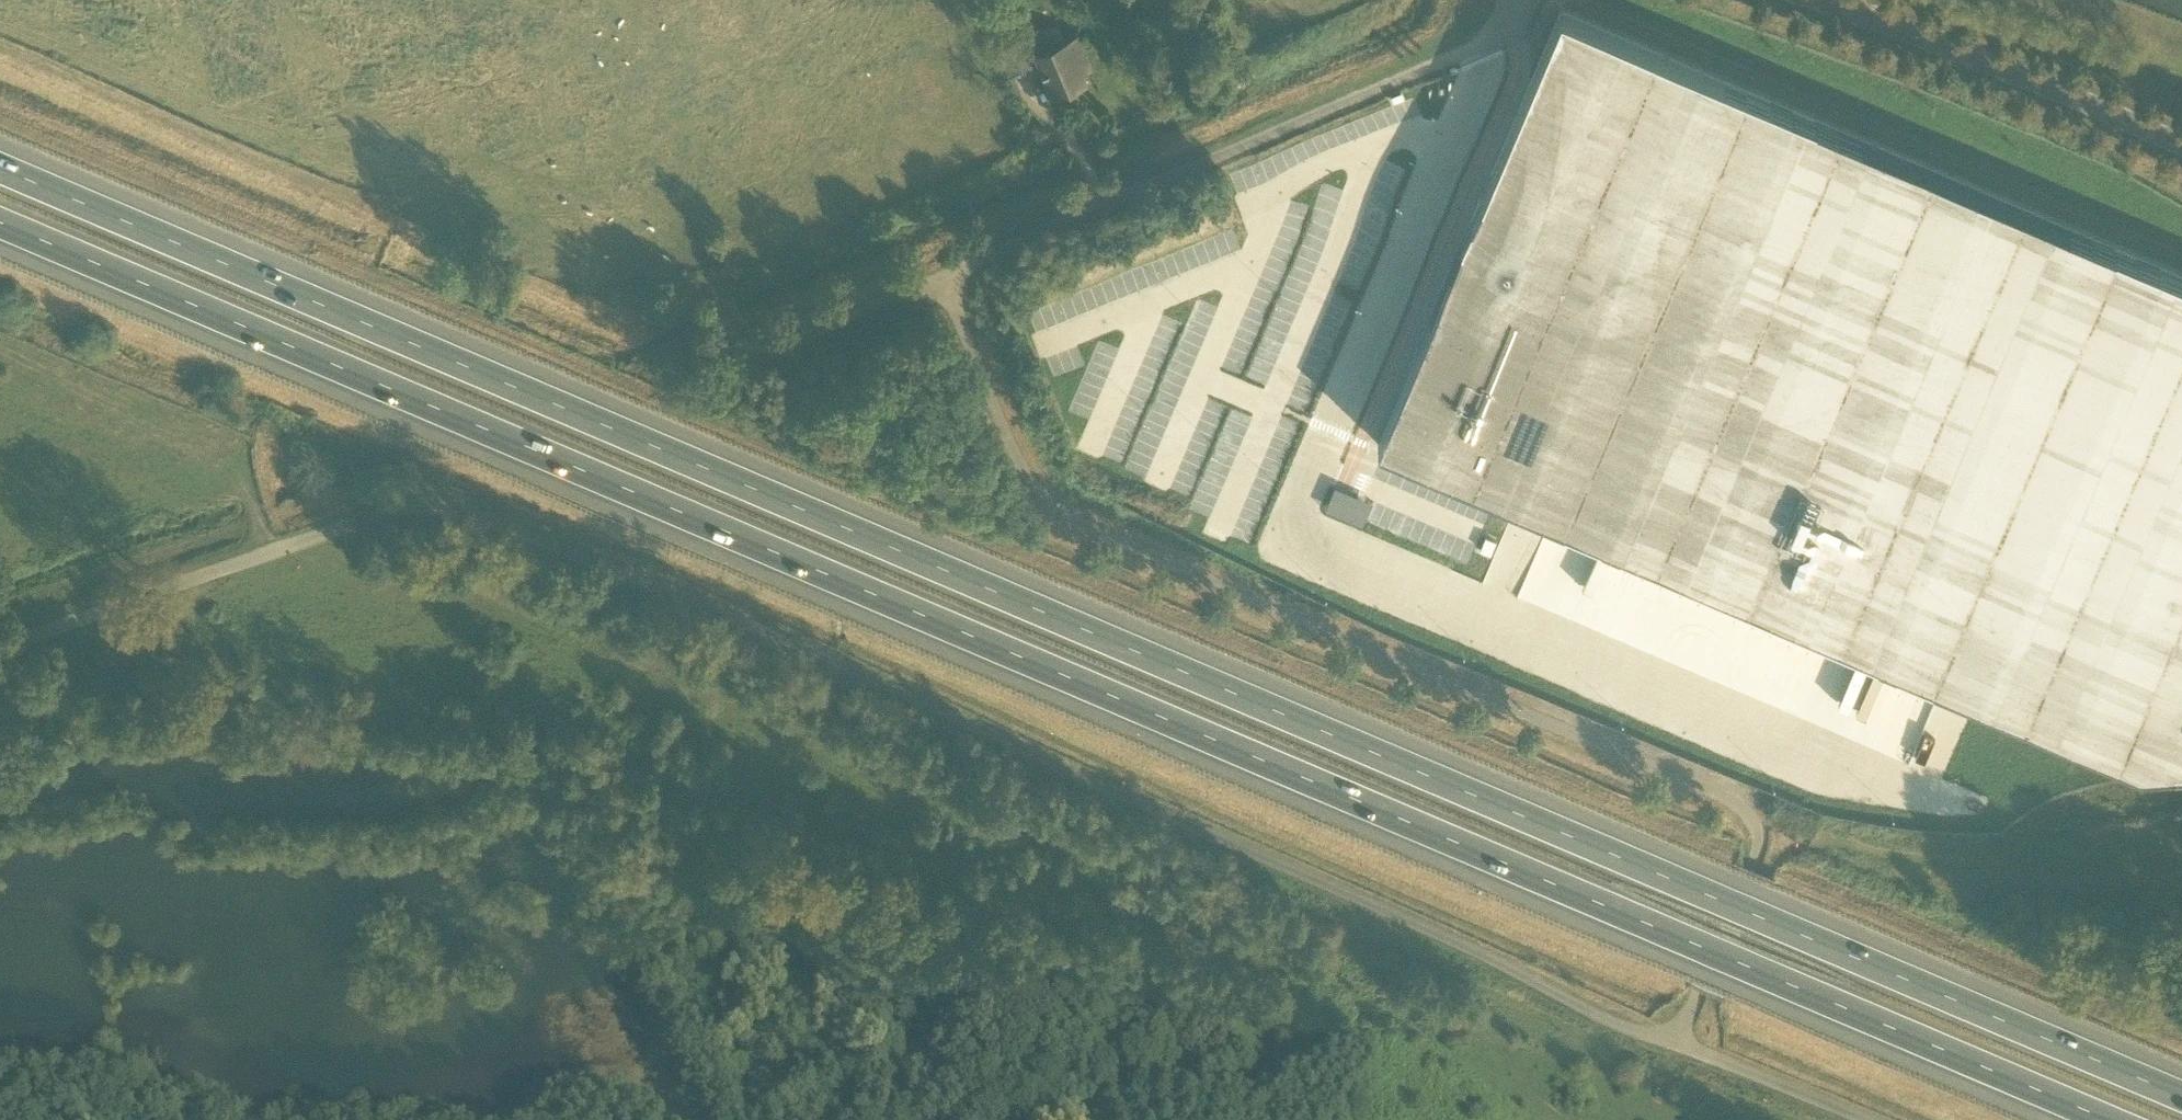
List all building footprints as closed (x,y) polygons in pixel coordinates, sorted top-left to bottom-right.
[(1561,13),(1546,47),(1399,393),(1400,393),(1378,443),(1472,483),(1471,483),(2140,768),(2181,765),(2181,275),(1607,31),(1573,16),(1561,11),(1561,13)] [(1012,44),(1023,71),(1041,64),(1054,95),(1087,81),(1080,66),(1089,63),(1077,36),(1046,49),(1039,33),(1012,44)]
